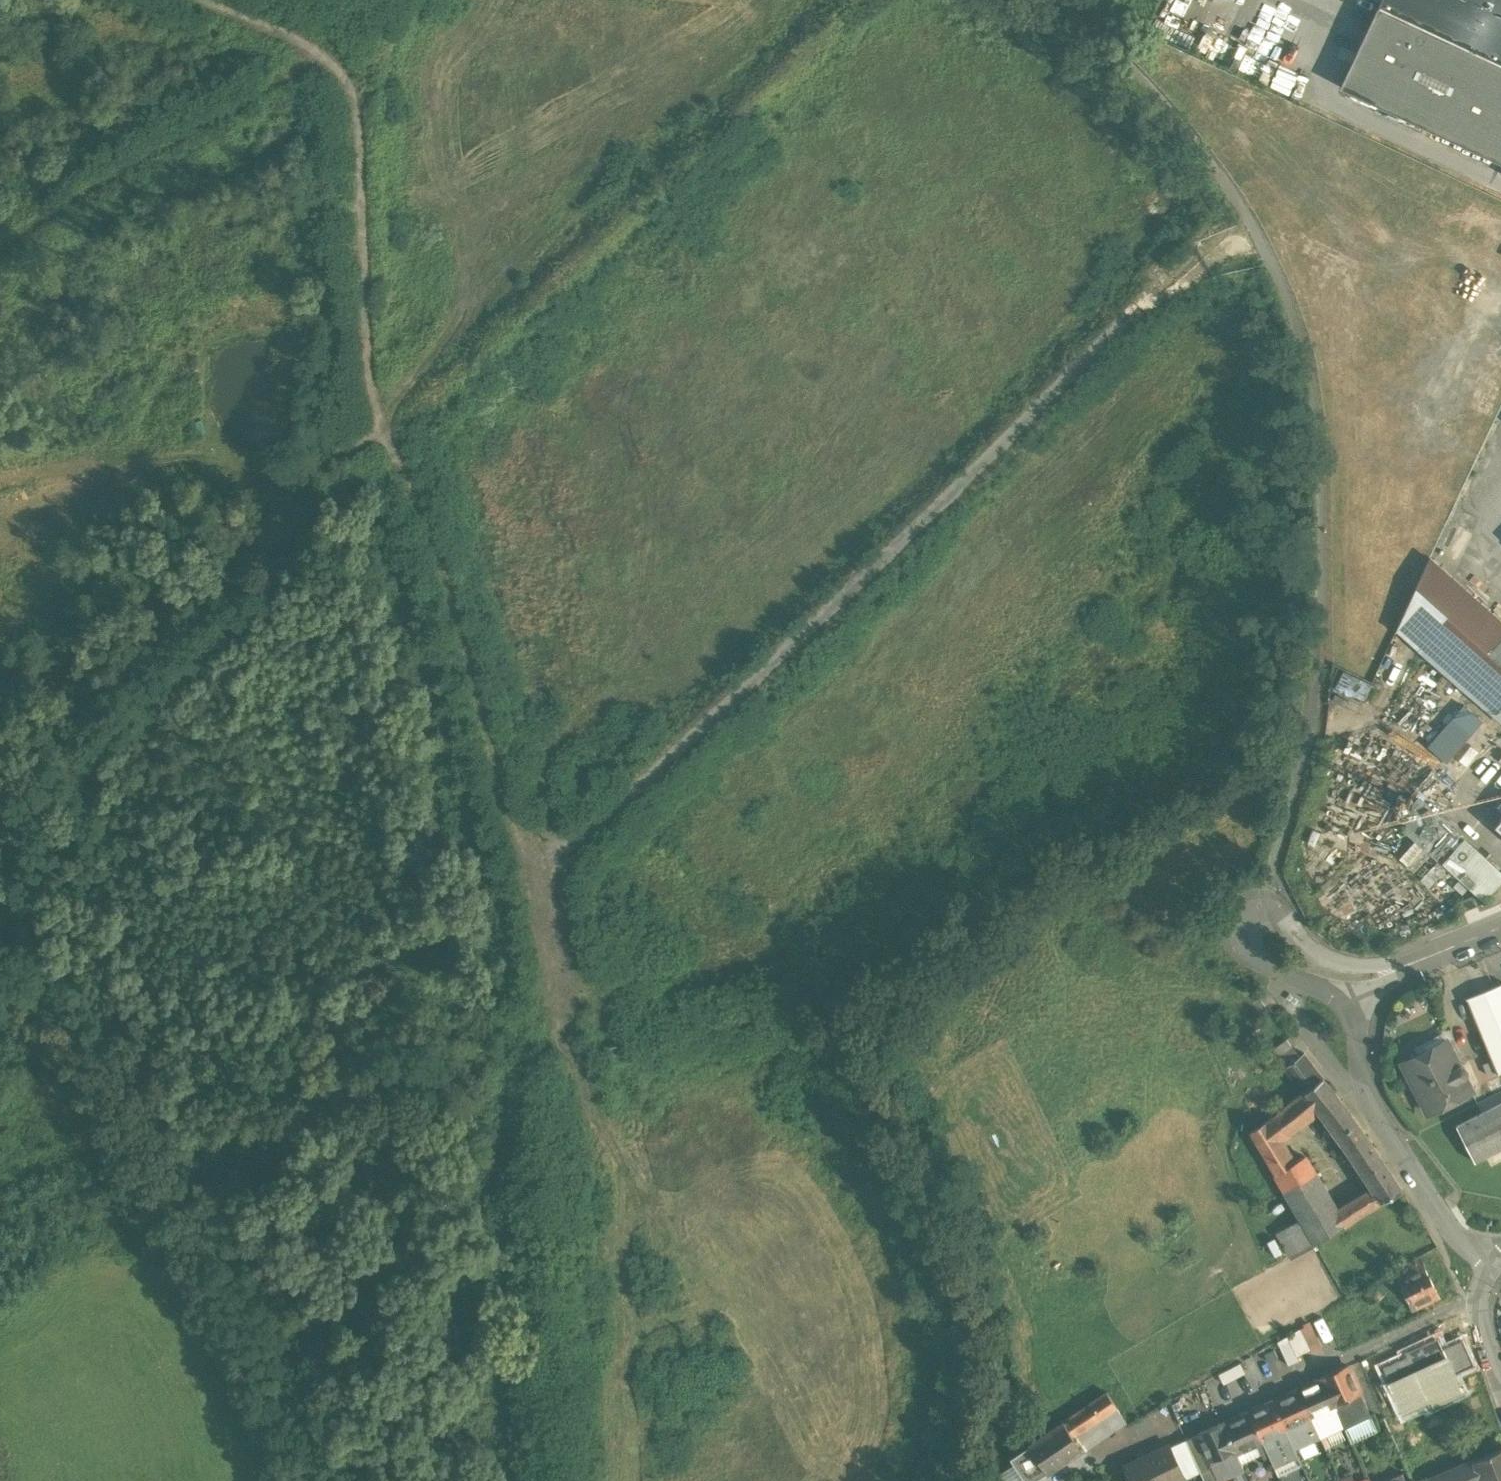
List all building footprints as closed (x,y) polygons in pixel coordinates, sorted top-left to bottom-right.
[(1340,85),(1500,161),(1500,0),(1381,0),(1340,85)] [(1430,558),(1416,587),(1445,614),(1489,652),(1500,638),(1500,621),(1430,558)] [(1445,614),(1426,636),(1500,702),(1500,663),(1489,652),(1445,614)] [(1489,652),(1500,663),(1500,638),(1489,652)] [(1365,699),(1373,682),(1344,669),(1337,687),(1365,699)] [(1428,744),(1447,761),(1483,720),(1465,703),(1428,744)] [(1415,803),(1412,835),(1483,901),(1500,880),(1500,875),(1415,803)] [(1472,895),(1459,901),(1463,911),(1476,904),(1472,895)] [(1466,998),(1496,1073),(1500,1071),(1500,983),(1466,998)] [(1445,1042),(1403,1063),(1428,1113),(1470,1092),(1463,1078),(1466,1076),(1467,1074),(1468,1071),(1467,1068),(1465,1066),(1462,1065),(1460,1064),(1457,1065),(1445,1042)] [(1322,1076),(1303,1051),(1282,1066),(1301,1091),(1322,1076)] [(1301,1091),(1282,1105),(1295,1124),(1318,1107),(1336,1094),(1322,1076),(1301,1091)] [(1336,1094),(1318,1107),(1339,1135),(1364,1173),(1382,1160),(1357,1122),(1336,1094)] [(1456,1126),(1474,1161),(1500,1148),(1500,1103),(1456,1126)] [(1282,1105),(1265,1117),(1277,1137),(1295,1124),(1282,1105)] [(1277,1137),(1265,1117),(1250,1129),(1261,1150),(1277,1137)] [(1336,1209),(1305,1154),(1292,1161),(1277,1137),(1261,1150),(1314,1240),(1344,1223),(1336,1209)] [(1382,1160),(1364,1173),(1373,1186),(1358,1196),(1366,1209),(1401,1189),(1382,1160)] [(1358,1196),(1336,1209),(1344,1223),(1366,1209),(1358,1196)] [(1424,1268),(1398,1281),(1411,1306),(1436,1293),(1424,1268)] [(1362,1290),(1369,1302),(1382,1294),(1375,1283),(1362,1290)] [(1304,1328),(1279,1337),(1288,1359),(1321,1346),(1319,1338),(1309,1342),(1304,1328)] [(1443,1348),(1438,1337),(1405,1352),(1406,1355),(1381,1367),(1382,1367),(1403,1413),(1461,1386),(1456,1374),(1443,1348)] [(1463,1339),(1443,1348),(1456,1374),(1475,1365),(1463,1339)] [(1347,1365),(1321,1377),(1322,1379),(1335,1405),(1336,1408),(1361,1397),(1347,1365)] [(1322,1379),(1298,1390),(1310,1417),(1314,1425),(1318,1423),(1319,1423),(1315,1414),(1335,1405),(1322,1379)] [(1298,1390),(1273,1401),(1285,1428),(1310,1417),(1298,1390)] [(1106,1392),(1063,1421),(1073,1436),(1116,1407),(1106,1392)] [(1361,1397),(1336,1408),(1340,1417),(1345,1427),(1368,1417),(1368,1418),(1371,1416),(1370,1414),(1369,1415),(1361,1397)] [(1273,1401),(1248,1413),(1264,1447),(1269,1445),(1265,1437),(1285,1428),(1273,1401)] [(1335,1405),(1315,1414),(1319,1423),(1318,1423),(1319,1427),(1340,1417),(1336,1408),(1335,1405)] [(1248,1413),(1223,1424),(1235,1450),(1256,1441),(1260,1449),(1264,1447),(1248,1413)] [(1310,1417),(1285,1428),(1293,1445),(1318,1434),(1318,1433),(1317,1433),(1314,1425),(1310,1417)] [(1063,1420),(1028,1443),(1046,1471),(1081,1448),(1073,1436),(1063,1421),(1063,1420)] [(1222,1421),(1196,1433),(1211,1465),(1237,1453),(1235,1450),(1223,1424),(1222,1421)] [(1346,1427),(1324,1435),(1328,1445),(1350,1437),(1346,1427)] [(1028,1443),(1009,1456),(1025,1480),(1031,1480),(1046,1471),(1028,1443)] [(1122,1465),(1129,1480),(1177,1480),(1184,1477),(1169,1444),(1122,1465)] [(1473,1459),(1482,1480),(1500,1480),(1500,1447),(1473,1459)] [(1237,1453),(1211,1465),(1217,1478),(1243,1467),(1237,1453)] [(1451,1469),(1450,1467),(1421,1480),(1473,1480),(1465,1463),(1451,1469)] [(1389,1477),(1390,1480),(1408,1480),(1404,1471),(1389,1477)]
